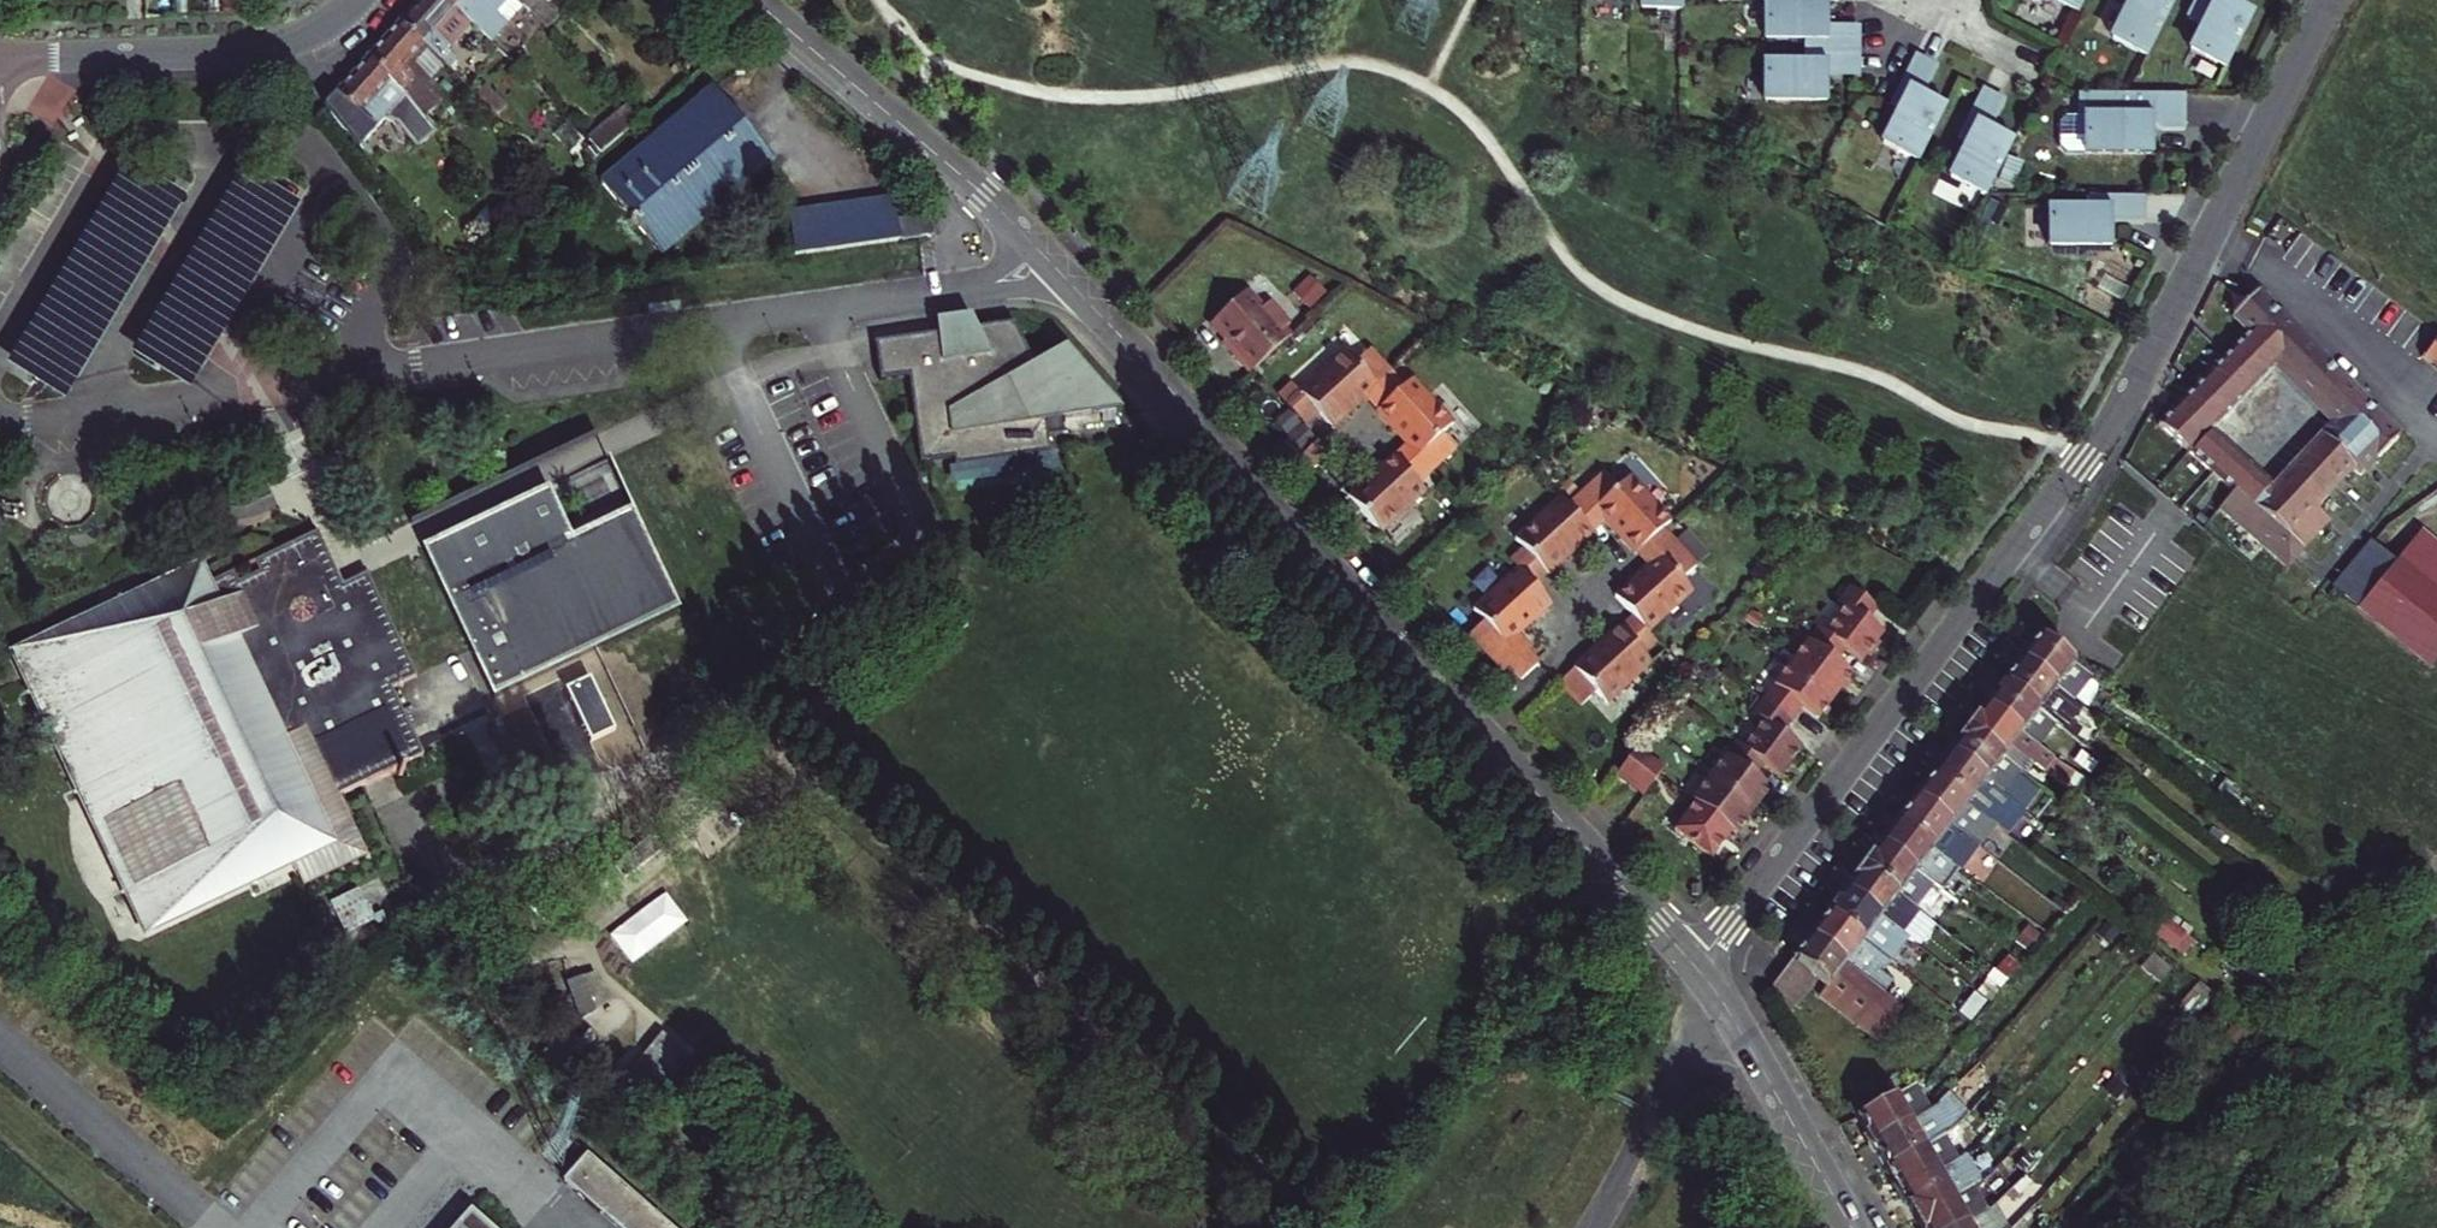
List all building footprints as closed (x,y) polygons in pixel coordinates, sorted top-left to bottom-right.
[(444,0),(418,0),(398,22),(440,62),(473,27),(444,0)] [(473,27),(489,41),(492,45),(524,11),(513,0),(444,0),(473,27)] [(524,11),(547,31),(558,17),(541,0),(513,0),(524,11)] [(1680,0),(1641,0),(1641,15),(1679,16),(1680,0)] [(1849,51),(1849,29),(1819,28),(1820,1),(1780,0),(1760,0),(1759,39),(1797,39),(1797,51),(1849,51)] [(2076,12),(2082,0),(2052,0),(2076,12)] [(2112,39),(2145,56),(2173,0),(2132,0),(2112,39)] [(2178,13),(2196,22),(2184,46),(2218,63),(2244,10),(2225,0),(2185,0),(2178,13)] [(419,115),(421,119),(443,101),(427,84),(444,67),(440,62),(398,22),(365,59),(394,85),(419,115)] [(1849,74),(1849,51),(1797,51),(1797,62),(1759,62),(1759,101),(1819,101),(1819,74),(1849,74)] [(1932,68),(1912,58),(1889,104),(1899,110),(1882,144),(1916,161),(1943,107),(1919,95),(1932,68)] [(394,85),(365,59),(335,92),(357,116),(342,131),(358,152),(392,116),(419,152),(437,138),(421,119),(419,115),(394,85)] [(775,158),(712,84),(598,184),(660,256),(775,158)] [(2000,102),(1979,92),(1956,138),(1967,144),(1950,177),(1984,195),(2011,141),(1986,129),(2000,102)] [(2184,94),(2077,93),(2077,116),(2084,116),(2084,154),(2152,154),(2152,126),(2156,126),(2162,130),(2184,130),(2184,94)] [(2143,197),(2092,196),(2092,208),(2054,208),(2053,246),(2113,247),(2113,219),(2143,219),(2143,197)] [(895,199),(830,208),(809,211),(788,214),(793,258),(902,243),(899,221),(895,199)] [(935,238),(931,217),(899,221),(902,243),(935,238)] [(2257,288),(2231,314),(2251,335),(2158,425),(2232,490),(2235,487),(2305,546),(2329,518),(2318,508),(2339,488),(2342,491),(2397,431),(2257,288)] [(1248,374),(1291,335),(1285,328),(1289,324),(1269,302),(1261,309),(1245,291),(1209,324),(1235,352),(1231,356),(1248,374)] [(930,337),(866,346),(872,385),(907,380),(916,440),(908,441),(912,467),(946,462),(947,470),(1042,457),(1038,424),(1114,414),(1062,353),(1030,369),(1009,325),(969,330),(960,319),(928,323),(930,337)] [(2431,344),(2425,340),(2420,348),(2425,352),(2423,355),(2436,365),(2436,335),(2431,344)] [(1364,398),(1391,374),(1369,350),(1355,363),(1344,352),(1299,393),(1315,409),(1332,428),(1364,398)] [(1403,387),(1391,374),(1364,398),(1376,411),(1403,387)] [(1452,424),(1411,379),(1403,387),(1376,411),(1406,444),(1430,471),(1454,449),(1441,435),(1452,424)] [(1301,421),(1315,409),(1299,393),(1290,382),(1277,395),(1301,421)] [(1330,453),(1318,440),(1302,455),(1314,468),(1330,453)] [(1430,471),(1406,444),(1392,456),(1417,483),(1430,471)] [(1417,483),(1392,456),(1347,497),(1380,532),(1425,491),(1417,483)] [(1581,495),(1605,521),(1635,554),(1662,529),(1670,521),(1629,477),(1617,488),(1604,473),(1581,495)] [(2235,487),(2232,490),(2216,509),(2286,568),(2305,546),(2235,487)] [(550,489),(424,545),(494,692),(681,609),(634,511),(591,531),(574,538),(550,489)] [(1605,521),(1581,495),(1567,507),(1592,533),(1605,521)] [(1522,548),(1547,574),(1592,533),(1567,507),(1560,498),(1515,539),(1522,548)] [(1662,529),(1635,554),(1647,567),(1674,543),(1662,529)] [(225,551),(31,642),(165,928),(318,857),(329,880),(394,849),(364,786),(447,747),(413,676),(438,665),(390,563),(363,576),(355,559),(342,530),(238,579),(225,551)] [(2331,586),(2357,608),(2428,668),(2436,657),(2436,590),(2398,558),(2395,561),(2370,540),(2331,586)] [(1674,543),(1647,567),(1615,597),(1632,615),(1647,632),(1692,591),(1681,579),(1695,566),(1674,543)] [(1547,574),(1522,548),(1509,560),(1518,569),(1534,586),(1547,574)] [(1491,658),(1517,634),(1550,604),(1534,586),(1518,569),(1473,610),(1483,622),(1469,635),(1491,658)] [(1838,598),(1816,627),(1838,644),(1854,656),(1876,627),(1860,615),(1870,601),(1841,579),(1831,593),(1838,598)] [(1632,615),(1618,628),(1643,654),(1656,642),(1647,632),(1632,615)] [(1816,627),(1809,622),(1782,657),(1827,692),(1844,668),(1828,656),(1838,644),(1816,627)] [(1618,628),(1559,682),(1581,705),(1595,692),(1605,704),(1650,663),(1643,654),(1618,628)] [(1517,634),(1491,658),(1503,672),(1509,666),(1525,652),(1530,647),(1517,634)] [(2042,636),(2023,661),(2077,701),(2095,675),(2042,636)] [(1509,666),(1521,680),(1537,665),(1525,652),(1509,666)] [(1782,657),(1755,693),(1784,715),(1793,702),(1809,715),(1827,692),(1782,657)] [(2005,685),(2036,708),(2058,725),(2077,701),(2023,661),(2005,685)] [(2019,729),(2036,708),(2005,685),(1988,706),(2019,729)] [(1756,759),(1772,771),(1793,742),(1774,728),(1784,715),(1755,693),(1745,707),(1755,715),(1734,742),(1756,759)] [(2019,729),(1988,706),(1971,728),(2002,752),(2024,769),(2033,758),(2042,765),(2051,754),(2019,729)] [(1985,774),(2002,752),(1971,728),(1955,750),(1985,774)] [(1727,737),(1700,772),(1745,806),(1764,780),(1748,768),(1756,759),(1734,742),(1727,737)] [(1636,747),(1615,775),(1629,785),(1650,758),(1636,747)] [(1955,750),(1936,775),(1989,816),(2005,829),(2024,804),(1985,774),(1955,750)] [(1650,758),(1629,785),(1643,796),(1664,768),(1650,758)] [(1700,772),(1684,793),(1687,796),(1724,824),(1729,828),(1745,806),(1700,772)] [(1989,816),(1936,775),(1918,798),(1953,825),(1971,839),(1989,816)] [(1687,796),(1666,823),(1704,852),(1724,824),(1687,796)] [(1953,825),(1918,798),(1901,821),(1919,835),(1935,848),(1953,825)] [(1901,821),(1884,843),(1915,866),(1944,889),(1961,867),(1935,848),(1919,835),(1901,821)] [(1915,866),(1884,843),(1866,866),(1896,890),(1915,866)] [(1911,939),(1929,916),(1896,890),(1866,866),(1848,890),(1909,937),(1911,939)] [(342,935),(393,916),(380,880),(328,900),(342,935)] [(705,941),(664,890),(609,932),(629,965),(637,959),(654,980),(705,941)] [(1909,937),(1848,890),(1831,912),(1891,959),(1909,937)] [(1881,971),(1891,959),(1831,912),(1813,935),(1884,991),(1893,979),(1881,971)] [(1884,991),(1813,935),(1794,959),(1774,985),(1808,1012),(1821,995),(1828,986),(1886,1031),(1905,1007),(1884,991)] [(593,970),(566,981),(579,1014),(606,1003),(593,970)] [(1828,986),(1821,995),(1878,1041),(1886,1031),(1828,986)] [(648,1110),(686,1054),(654,1031),(615,1088),(648,1110)] [(1657,1049),(1642,1055),(1648,1070),(1663,1064),(1657,1049)] [(1919,1081),(1885,1101),(1861,1114),(1875,1138),(1933,1106),(1919,1081)] [(1858,1116),(1861,1114),(1885,1101),(1878,1088),(1850,1103),(1858,1116)] [(1933,1106),(1875,1138),(1890,1165),(1948,1131),(1953,1128),(1967,1112),(1946,1094),(1938,1103),(1933,1106)] [(1962,1156),(1948,1131),(1890,1165),(1904,1189),(1962,1156)] [(1918,1215),(1976,1181),(1982,1178),(1976,1166),(1995,1145),(1983,1134),(1967,1153),(1962,1156),(1904,1189),(1918,1215)] [(586,1153),(562,1181),(617,1227),(672,1227),(586,1153)] [(1925,1227),(1951,1227),(1990,1205),(1976,1181),(1918,1215),(1925,1227)] [(1951,1227),(1985,1227),(1999,1220),(1996,1215),(2022,1196),(2012,1184),(1997,1202),(1990,1205),(1951,1227)] [(468,1212),(454,1227),(487,1227),(468,1212)]
